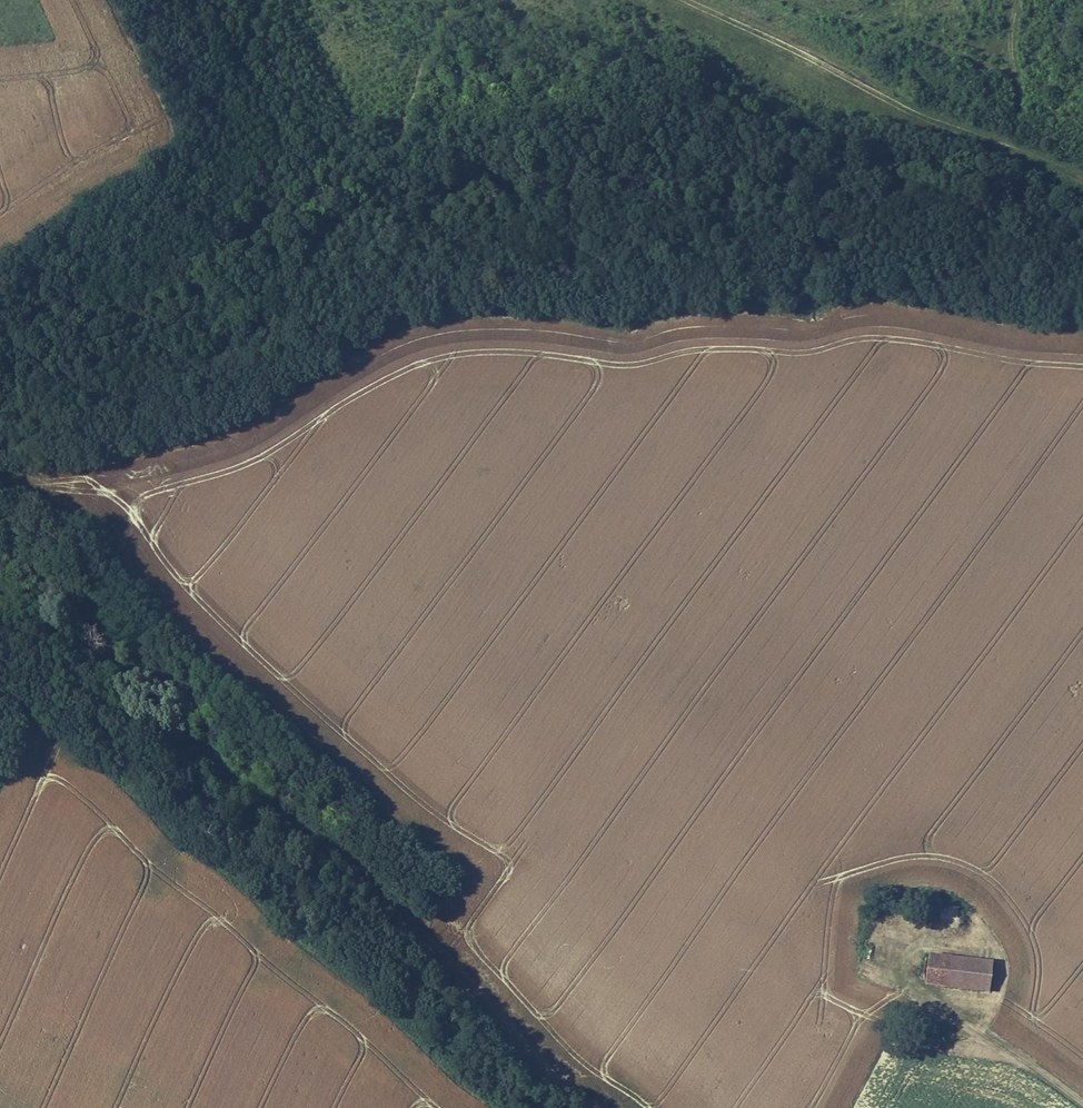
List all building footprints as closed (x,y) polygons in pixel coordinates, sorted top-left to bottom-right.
[(926,985),(991,993),(995,961),(931,954),(926,985)]
